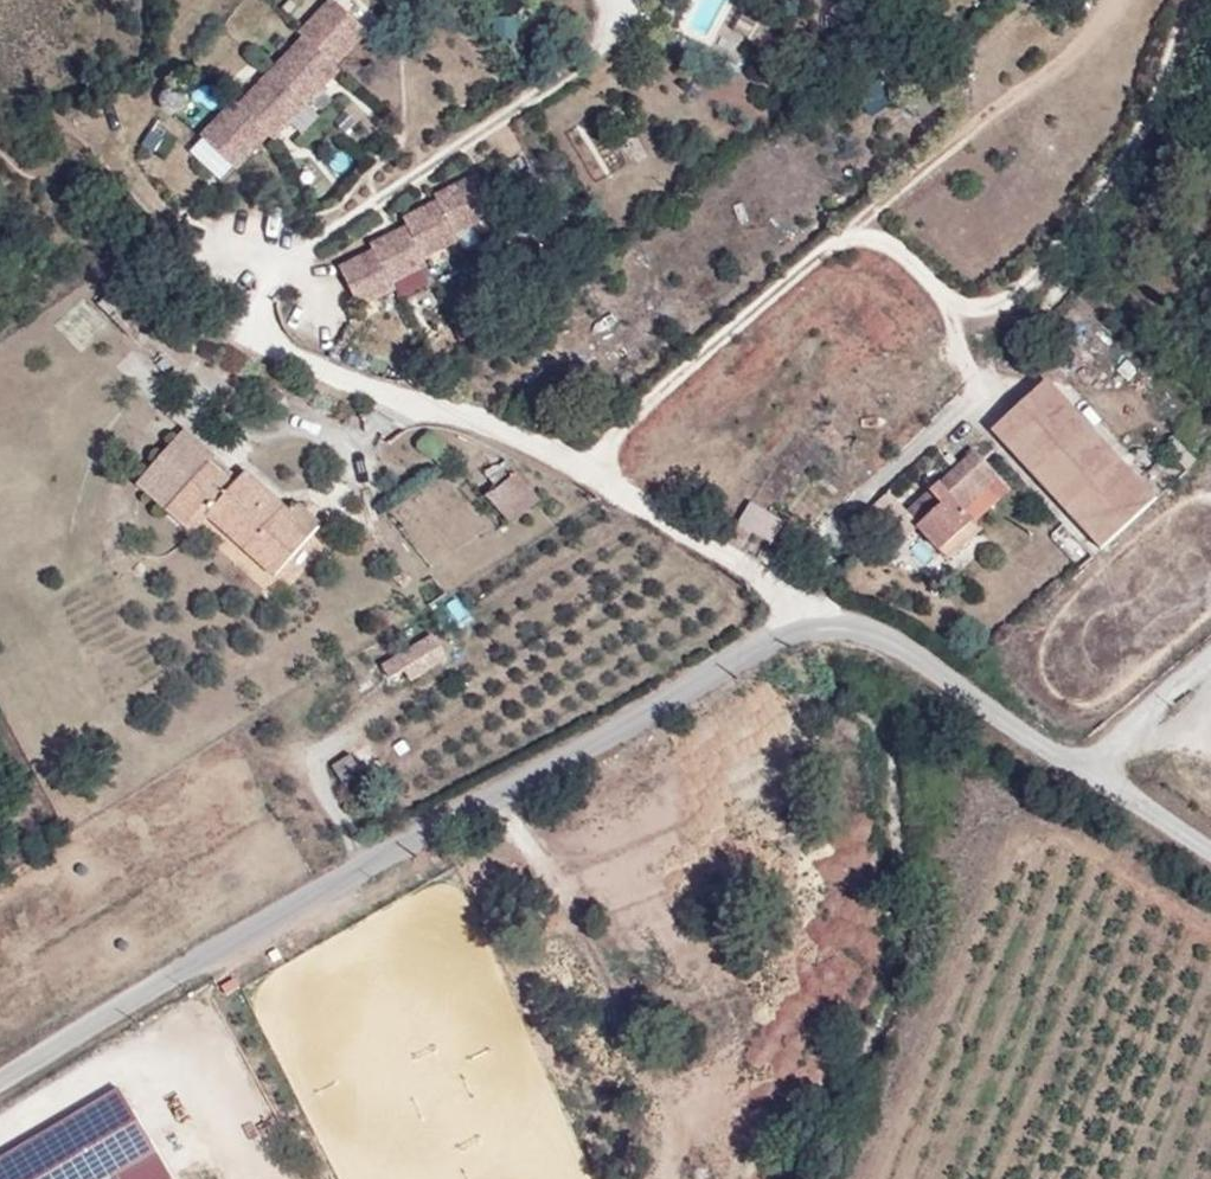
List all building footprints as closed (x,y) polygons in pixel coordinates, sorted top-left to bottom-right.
[(208,136),(247,171),(375,30),(341,0),(332,0),(208,136)] [(432,202),(435,208),(452,242),(486,225),(466,185),(432,202)] [(400,226),(405,234),(419,263),(454,246),(452,242),(435,208),(400,226)] [(369,252),(372,257),(388,289),(423,272),(419,263),(405,234),(369,252)] [(372,257),(339,274),(359,313),(392,297),(388,289),(372,257)] [(1135,495),(1146,486),(1048,380),(992,431),(1089,537),(1100,527),(1012,432),(1048,400),(1135,495)] [(1157,498),(1146,486),(1135,495),(1048,400),(1012,432),(1100,527),(1089,537),(1101,550),(1157,498)] [(192,434),(186,441),(210,462),(216,455),(192,434)] [(210,462),(186,441),(145,486),(195,531),(207,517),(275,577),(310,538),(289,520),(294,515),(292,514),(246,472),(236,486),(210,462)] [(974,451),(939,483),(958,503),(993,470),(974,451)] [(993,470),(958,503),(965,511),(1000,478),(993,470)] [(503,515),(531,489),(517,473),(489,499),(503,515)] [(942,551),(974,521),(965,511),(958,503),(939,483),(907,515),(942,551)] [(542,501),(531,489),(503,515),(514,527),(542,501)] [(289,520),(310,538),(322,523),(300,503),(292,514),(294,515),(289,520)] [(748,508),(738,524),(753,532),(772,544),(781,527),(748,508)] [(981,528),(974,521),(942,551),(949,558),(981,528)] [(753,532),(738,524),(727,543),(741,552),(753,532)] [(429,638),(378,669),(388,684),(402,676),(409,686),(444,664),(429,638)] [(350,755),(334,765),(347,788),(364,778),(350,755)] [(119,1088),(0,1158),(0,1178),(118,1178),(117,1177),(156,1153),(119,1088)] [(118,1178),(172,1178),(156,1153),(117,1177),(118,1178)]
